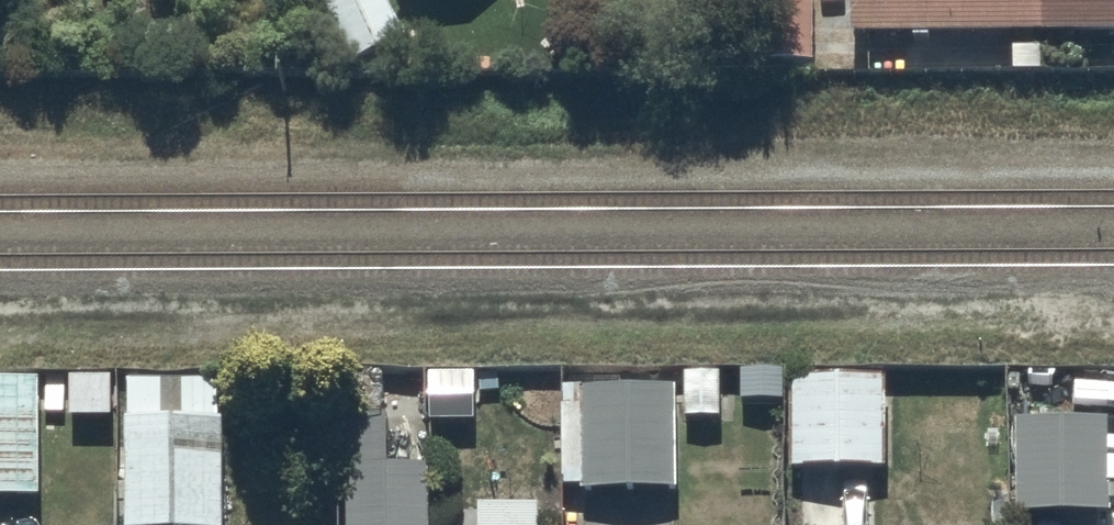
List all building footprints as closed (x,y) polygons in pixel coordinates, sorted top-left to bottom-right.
[(352,68),(403,45),(383,0),(321,0),(352,68)] [(744,63),(812,64),(814,0),(746,0),(744,63)] [(853,38),(1113,36),(1113,0),(852,0),(853,38)] [(886,379),(789,379),(789,473),(886,473),(886,379)] [(642,393),(584,393),(584,411),(564,411),(564,489),(585,489),(585,495),(679,495),(679,392),(676,392),(676,380),(642,380),(642,393)] [(0,384),(0,501),(42,501),(42,383),(0,384)] [(128,385),(128,524),(223,524),(223,459),(219,459),(219,385),(128,385)] [(386,422),(339,422),(339,472),(345,472),(345,524),(429,524),(429,469),(386,469),(386,422)] [(1013,425),(1013,516),(1109,516),(1109,484),(1113,484),(1113,442),(1107,442),(1107,425),(1013,425)]
